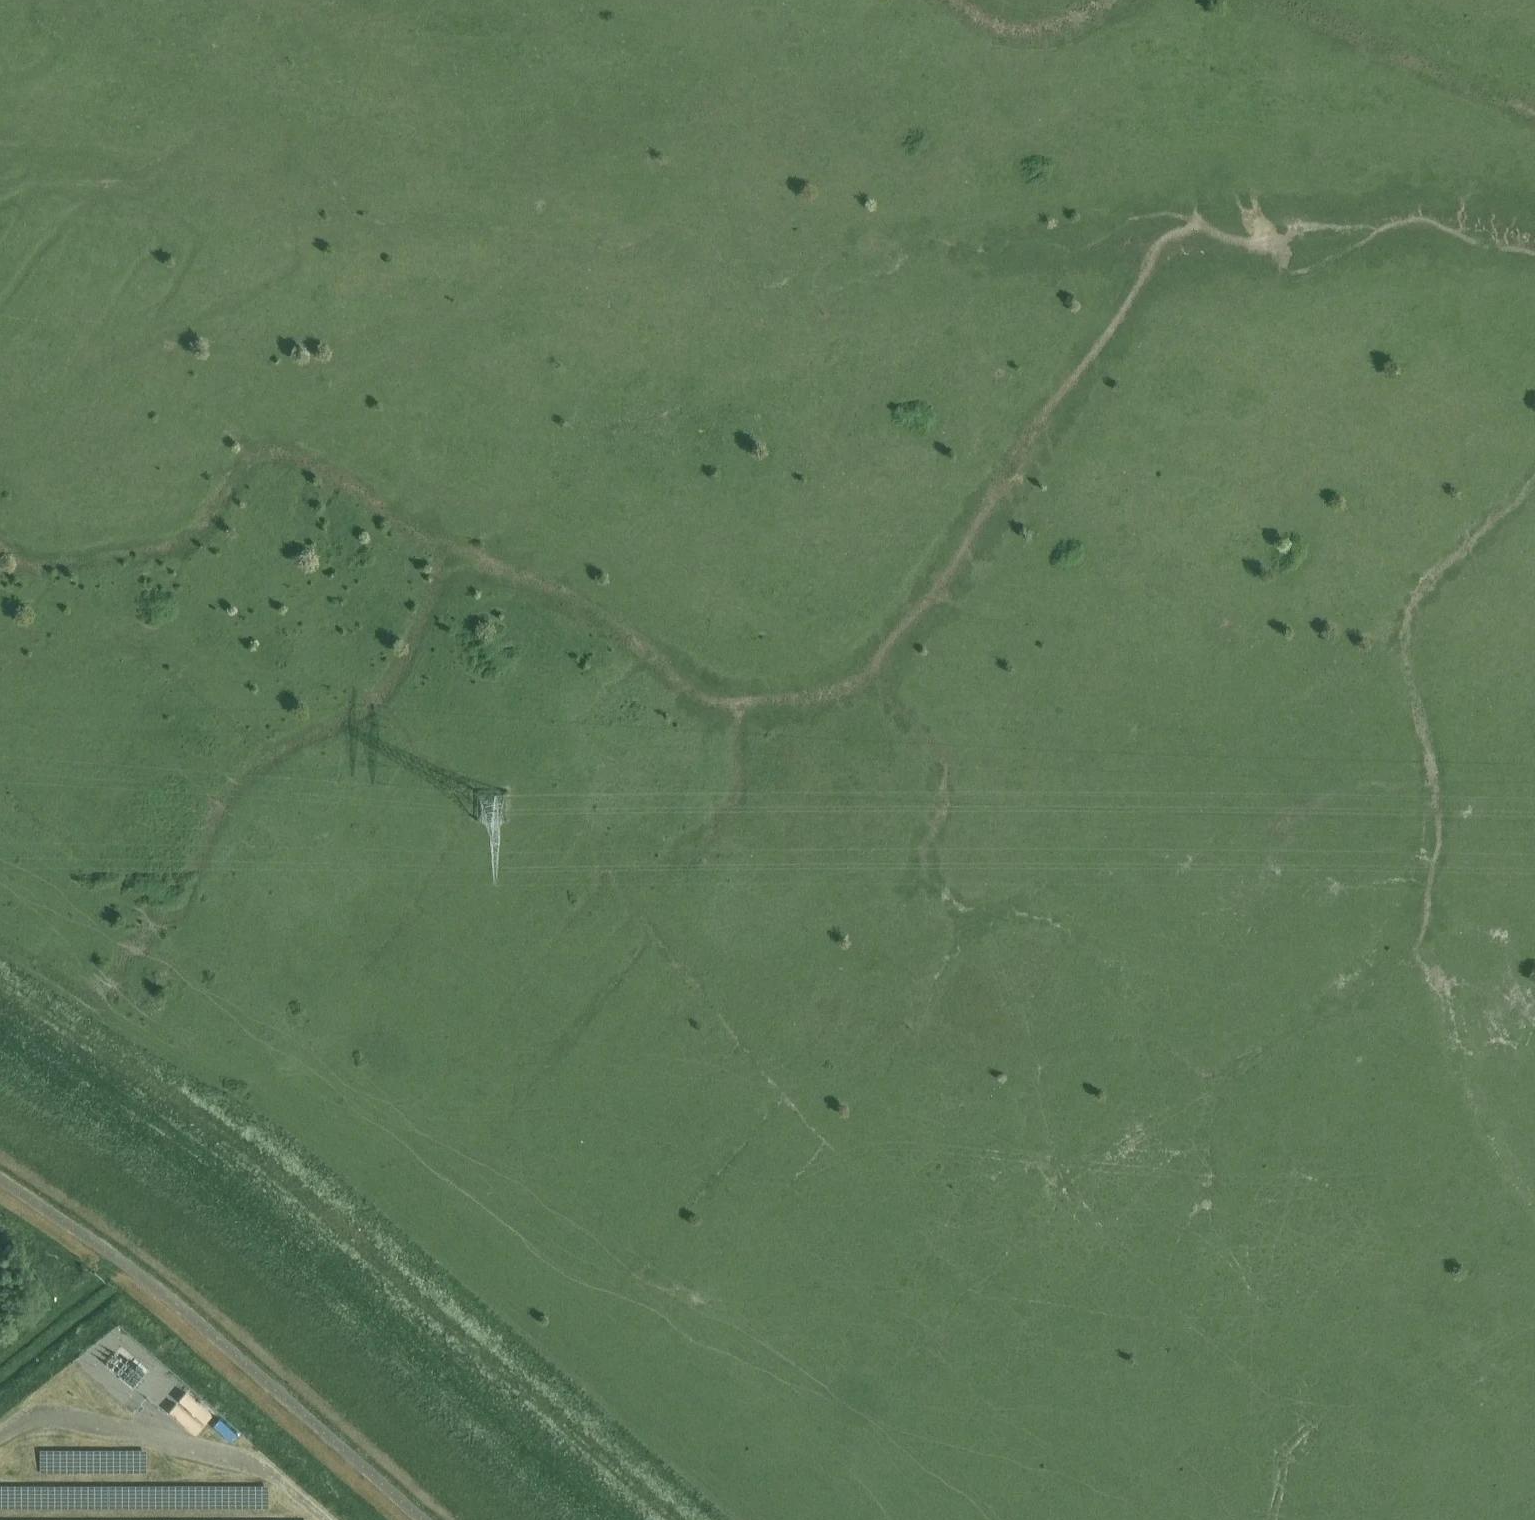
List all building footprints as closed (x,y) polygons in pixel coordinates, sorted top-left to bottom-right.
[(221,1415),(213,1424),(231,1440),(239,1431),(221,1415)]
